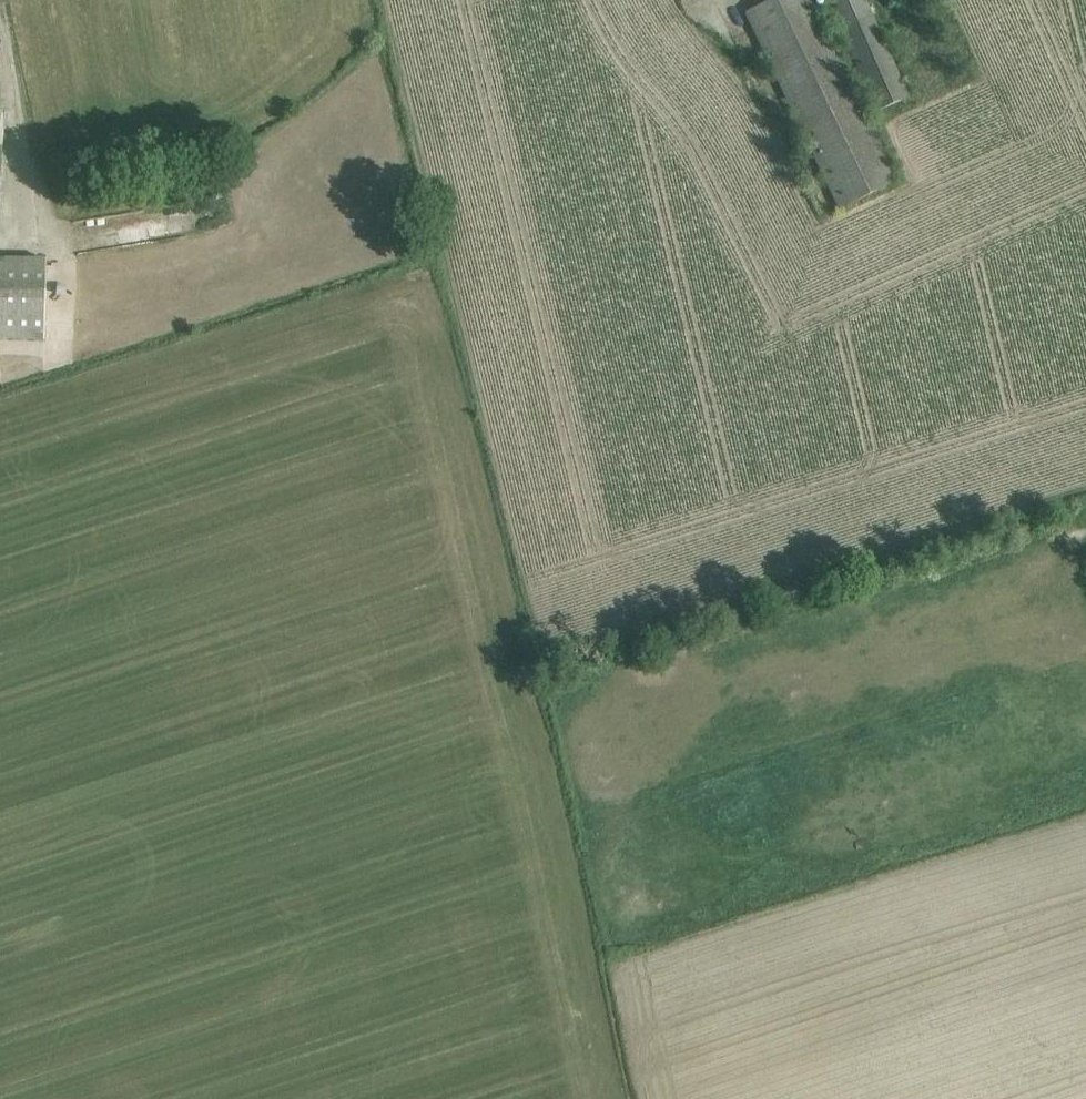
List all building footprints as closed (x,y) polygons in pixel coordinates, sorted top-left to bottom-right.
[(812,0),(776,0),(745,15),(839,208),(899,179),(812,0)] [(863,0),(828,0),(876,112),(906,98),(863,0)] [(0,258),(0,339),(44,339),(46,259),(0,258)]
